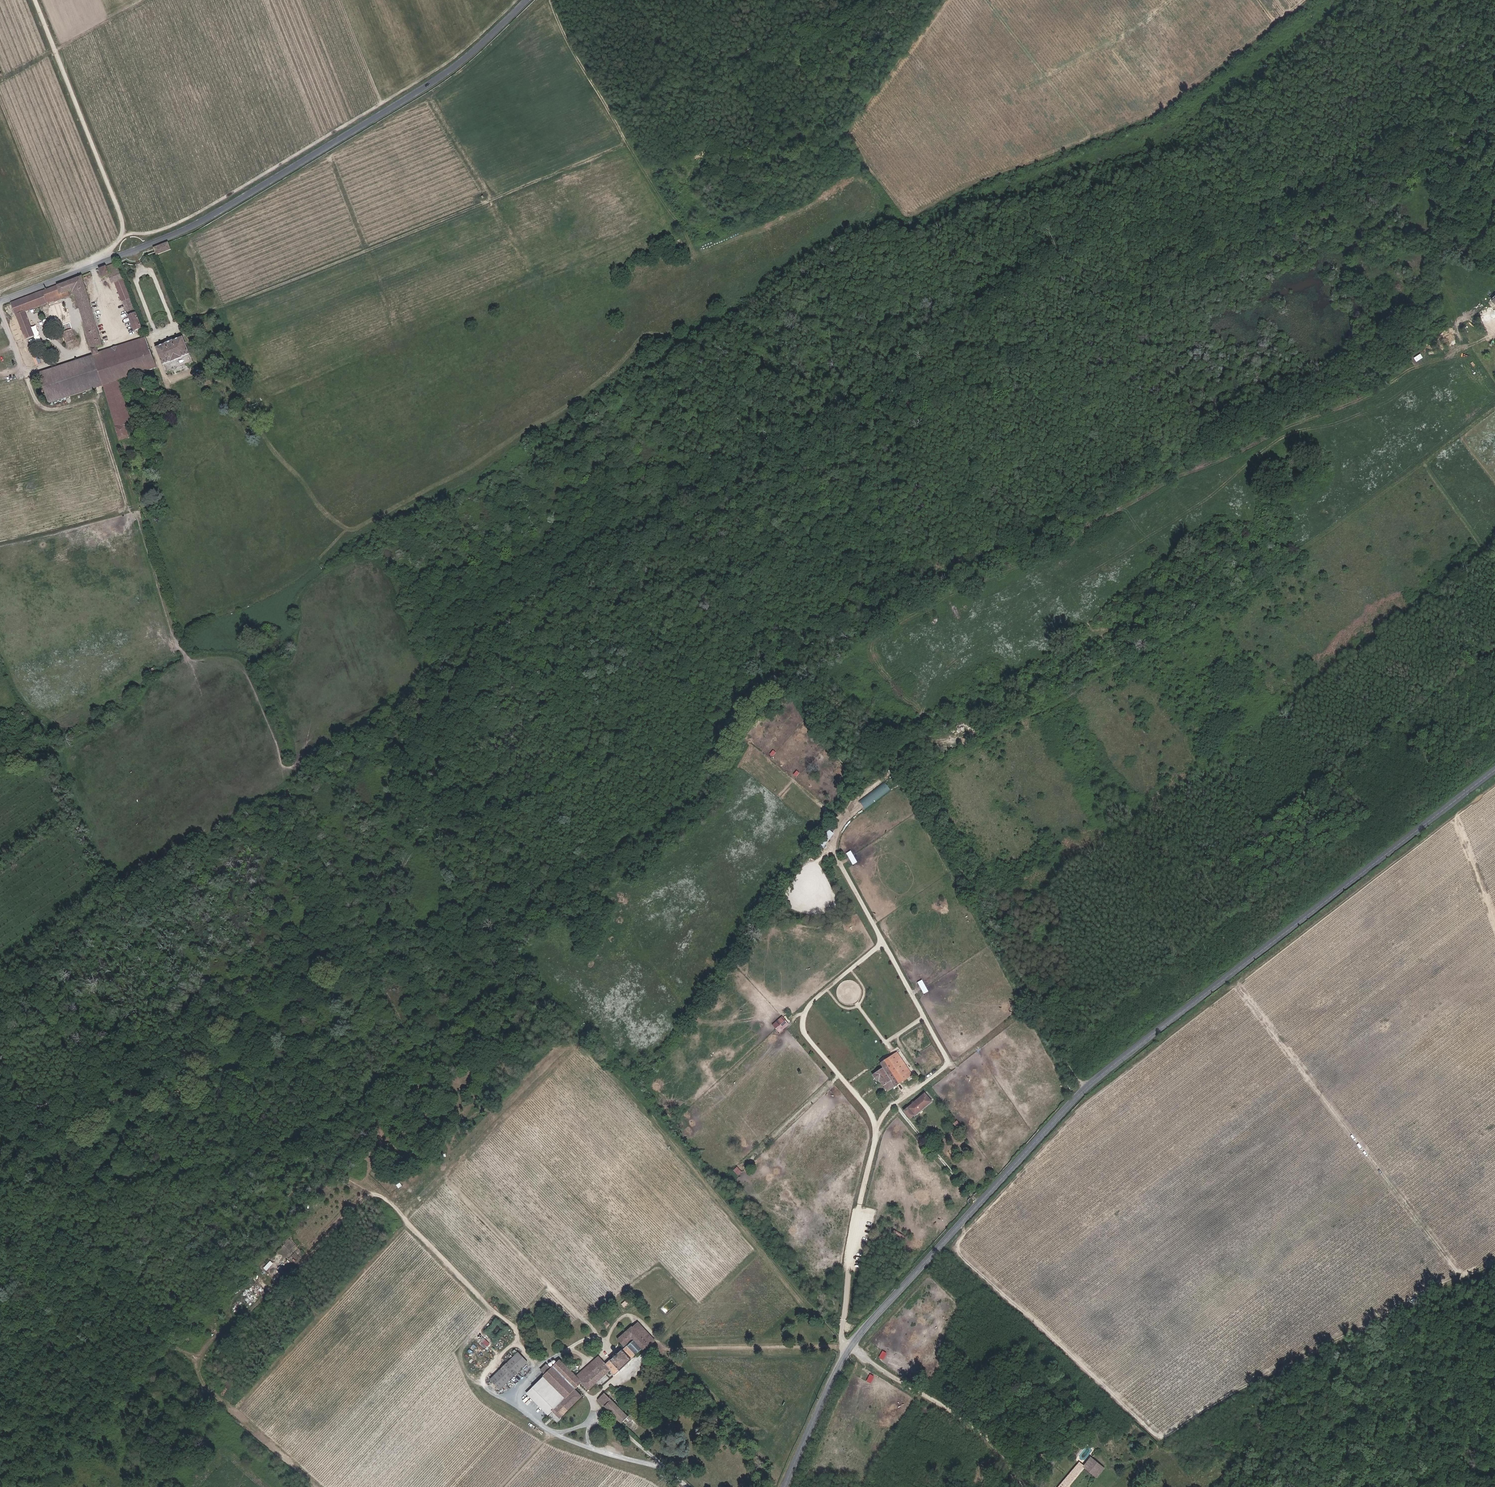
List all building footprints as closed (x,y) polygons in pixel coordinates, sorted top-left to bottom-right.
[(156,256),(157,260),(160,259),(171,254),(168,247),(154,253),(156,256)] [(114,287),(122,283),(118,271),(116,268),(115,268),(105,272),(109,281),(112,288),(114,287)] [(109,281),(105,272),(94,277),(98,285),(109,281)] [(12,308),(16,319),(25,317),(48,308),(47,305),(57,301),(58,304),(63,303),(62,299),(68,297),(71,296),(73,301),(75,301),(91,354),(97,353),(101,351),(81,281),(43,296),(42,296),(12,308)] [(127,315),(133,313),(133,312),(123,286),(122,283),(114,287),(127,321),(129,320),(127,315)] [(129,320),(127,321),(133,337),(141,334),(133,313),(127,315),(129,320)] [(25,344),(26,346),(34,343),(25,317),(16,319),(25,344)] [(71,335),(64,337),(68,348),(75,346),(71,335)] [(155,354),(158,362),(162,372),(190,361),(182,343),(174,346),(165,350),(155,354)] [(141,354),(148,352),(145,344),(138,346),(141,354)] [(93,360),(102,391),(116,387),(132,381),(156,374),(152,363),(148,352),(141,354),(138,346),(98,358),(93,360)] [(90,394),(94,394),(102,391),(93,360),(83,363),(81,364),(90,394)] [(90,394),(81,364),(38,377),(47,407),(90,394)] [(122,409),(116,387),(102,391),(118,445),(127,443),(123,430),(125,430),(124,427),(123,427),(121,428),(121,425),(123,424),(119,410),(122,409)] [(124,427),(125,430),(128,429),(122,409),(119,410),(123,424),(121,425),(121,428),(123,427),(124,427)] [(148,681),(154,677),(151,674),(146,677),(145,676),(140,679),(143,683),(148,681)] [(885,781),(860,801),(866,809),(891,788),(885,781)] [(853,864),(858,861),(852,850),(847,852),(853,864)] [(924,993),(929,991),(924,979),(918,981),(924,993)] [(780,1032),(790,1024),(783,1015),(773,1024),(780,1032)] [(893,1052),(879,1062),(880,1063),(877,1065),(880,1069),(870,1077),(874,1082),(876,1080),(886,1092),(910,1075),(909,1074),(911,1072),(897,1051),(894,1053),(893,1052)] [(923,1094),(903,1111),(908,1118),(911,1116),(913,1117),(930,1103),(923,1094)] [(739,1175),(743,1171),(738,1165),(734,1169),(739,1175)] [(267,1270),(273,1263),(271,1260),(264,1268),(267,1270)] [(574,1377),(558,1361),(542,1377),(563,1398),(556,1406),(564,1413),(580,1397),(573,1389),(579,1384),(586,1390),(609,1371),(613,1374),(615,1373),(636,1355),(637,1354),(642,1352),(654,1341),(636,1322),(616,1338),(624,1348),(617,1353),(616,1353),(614,1354),(613,1354),(611,1355),(611,1357),(610,1358),(610,1359),(608,1361),(607,1360),(603,1363),(601,1362),(582,1379),(576,1374),(574,1377)] [(484,1337),(481,1339),(487,1346),(490,1343),(484,1337)] [(883,1350),(879,1357),(884,1359),(888,1352),(883,1350)] [(516,1354),(488,1381),(498,1390),(525,1363),(516,1354)] [(870,1373),(867,1380),(872,1383),(875,1375),(870,1373)] [(596,1383),(590,1387),(594,1392),(599,1387),(596,1383)] [(625,1418),(615,1407),(604,1394),(597,1399),(618,1424),(625,1418)] [(1093,1458),(1085,1467),(1096,1476),(1104,1468),(1093,1458)] [(1075,1468),(1080,1472),(1081,1472),(1085,1467),(1079,1463),(1075,1468)] [(1080,1472),(1075,1468),(1057,1486),(1067,1486),(1080,1472)]
